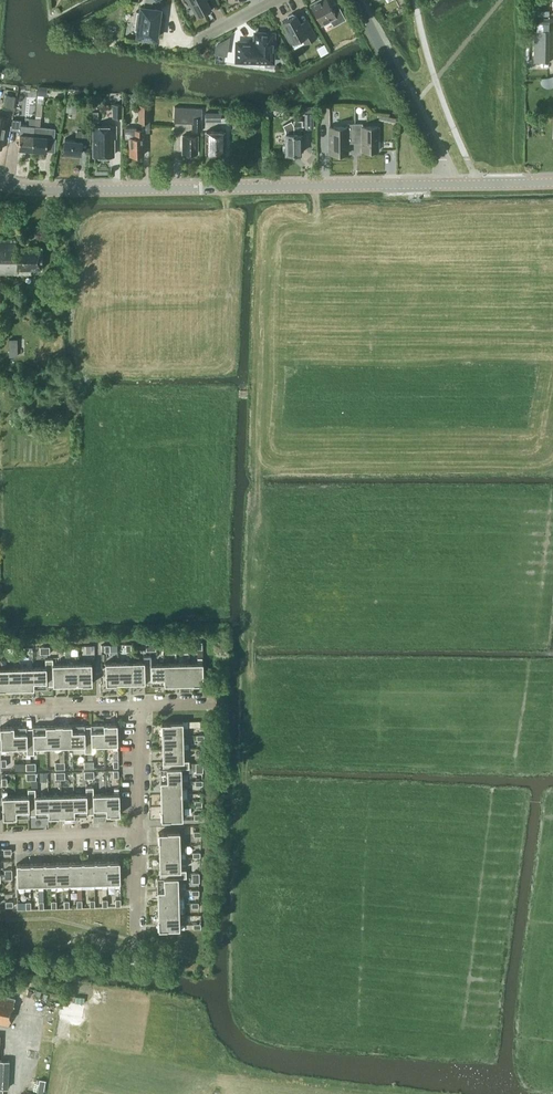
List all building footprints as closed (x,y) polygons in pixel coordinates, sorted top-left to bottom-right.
[(144,6),(142,6),(141,6),(140,7),(141,7),(137,34),(137,35),(138,35),(155,37),(156,38),(156,36),(160,9),(160,8),(159,8),(151,7),(152,0),(153,0),(145,0),(144,6)] [(188,5),(191,3),(198,15),(202,12),(203,14),(212,10),(206,0),(186,0),(188,5)] [(338,4),(331,8),(327,0),(317,0),(311,3),(322,24),(330,19),(333,25),(345,19),(338,4)] [(288,18),(282,21),(288,32),(285,34),(290,43),(302,37),(305,43),(316,37),(307,19),(309,24),(303,27),(295,14),(292,13),(288,15),(288,18)] [(535,30),(535,62),(549,62),(549,30),(535,30)] [(237,42),(237,59),(237,60),(265,60),(265,58),(272,58),(272,61),(273,33),(255,33),(255,39),(251,42),(237,42)] [(226,54),(228,38),(217,44),(216,52),(226,54)] [(541,80),(541,82),(542,84),(543,85),(545,86),(547,87),(549,87),(551,87),(552,87),(552,86),(552,76),(541,78),(541,80)] [(6,95),(3,107),(13,109),(16,96),(6,95)] [(149,103),(139,103),(139,121),(149,121),(149,103)] [(122,117),(122,104),(113,104),(113,108),(115,108),(115,117),(122,117)] [(201,130),(202,111),(202,107),(175,106),(174,121),(192,122),(192,130),(201,130)] [(221,111),(206,111),(206,120),(221,121),(221,111)] [(305,128),(313,128),(313,113),(305,113),(305,128)] [(29,117),(28,134),(19,133),(18,148),(32,149),(35,118),(29,117)] [(12,118),(10,129),(20,131),(21,120),(12,118)] [(35,118),(32,149),(55,151),(56,137),(55,137),(56,127),(40,126),(41,118),(35,118)] [(283,150),(286,150),(286,153),(301,153),(301,128),(302,128),(302,120),(294,120),(294,132),(286,132),(286,144),(283,144),(283,150)] [(362,139),(362,150),(378,150),(378,126),(362,126),(362,123),(347,123),(347,126),(329,126),(329,153),(348,153),(348,140),(362,139)] [(107,155),(113,155),(113,137),(115,137),(115,126),(94,126),(94,155),(100,155),(101,156),(107,156),(107,155)] [(125,137),(129,137),(129,155),(144,154),(143,129),(136,129),(136,127),(125,127),(125,137)] [(64,139),(63,152),(80,154),(81,146),(88,146),(89,131),(77,130),(76,140),(64,139)] [(206,131),(206,153),(225,153),(225,131),(206,131)] [(183,135),(183,153),(197,153),(198,135),(183,135)] [(17,274),(17,269),(42,269),(42,246),(17,246),(17,240),(0,240),(0,274),(17,274)] [(134,682),(148,682),(147,655),(143,655),(144,661),(133,661),(134,682)] [(151,684),(161,684),(161,663),(151,663),(151,655),(147,655),(148,682),(151,682),(151,684)] [(202,657),(197,657),(197,662),(189,662),(189,683),(203,683),(203,662),(202,662),(202,657)] [(47,685),(50,685),(49,658),(45,658),(46,666),(36,667),(37,688),(47,688),(47,685)] [(50,685),(64,684),(64,663),(53,663),(53,658),(49,658),(50,685)] [(106,683),(120,683),(119,661),(105,662),(106,683)] [(120,683),(134,682),(133,661),(119,661),(120,683)] [(78,684),(92,683),(91,662),(78,663),(78,684)] [(175,684),(189,683),(189,662),(175,663),(175,684)] [(64,684),(78,684),(78,663),(64,663),(64,684)] [(161,684),(175,684),(175,663),(161,663),(161,684)] [(23,688),(22,667),(8,668),(9,689),(23,688)] [(23,688),(37,688),(36,667),(22,667),(23,688)] [(9,689),(8,668),(0,668),(0,689),(9,689)] [(162,736),(183,736),(183,727),(188,727),(188,722),(183,722),(161,722),(162,736)] [(102,744),(102,723),(91,723),(91,725),(88,725),(88,752),(92,752),(92,745),(102,744)] [(102,723),(102,744),(113,744),(113,749),(118,749),(117,744),(118,744),(117,723),(102,723)] [(59,751),(58,724),(44,725),(44,746),(54,746),(55,751),(59,751)] [(74,745),(73,724),(58,724),(59,751),(64,751),(64,745),(74,745)] [(88,752),(88,725),(85,726),(84,724),(73,724),(74,745),(84,745),(85,752),(88,752)] [(30,754),(30,727),(26,727),(26,725),(15,726),(16,747),(26,746),(26,754),(30,754)] [(44,746),(44,725),(33,725),(33,727),(30,727),(30,754),(34,753),(34,746),(44,746)] [(15,726),(0,726),(0,731),(0,747),(1,747),(1,752),(6,752),(6,747),(16,747),(15,726)] [(183,736),(162,736),(162,750),(184,749),(184,748),(189,748),(189,743),(183,743),(183,736)] [(163,765),(189,764),(189,760),(184,760),(184,749),(162,750),(163,765)] [(160,780),(182,779),(181,768),(189,768),(189,764),(163,765),(163,767),(160,768),(160,780)] [(161,794),(187,793),(187,788),(182,789),(182,779),(160,780),(161,794)] [(90,813),(90,786),(86,786),(86,793),(75,794),(76,815),(87,815),(87,813),(90,813)] [(104,814),(104,793),(94,793),(93,786),(90,786),(90,813),(93,813),(93,814),(104,814)] [(104,793),(104,814),(120,814),(119,793),(119,787),(114,788),(114,793),(104,793)] [(32,814),(31,788),(28,788),(28,795),(18,796),(18,817),(29,816),(29,814),(32,814)] [(31,788),(32,814),(35,814),(35,816),(46,816),(46,795),(35,795),(35,788),(31,788)] [(2,796),(3,817),(18,817),(18,796),(7,796),(7,791),(2,791),(2,796)] [(187,793),(161,794),(161,808),(182,807),(182,798),(187,798),(187,793)] [(61,815),(60,794),(46,795),(46,816),(61,815)] [(76,815),(75,794),(60,794),(61,815),(76,815)] [(161,808),(161,819),(183,819),(182,807),(161,808)] [(159,846),(180,845),(180,831),(159,832),(159,846)] [(159,859),(181,859),(181,857),(186,857),(185,852),(180,852),(180,845),(159,846),(159,859)] [(181,859),(159,859),(160,875),(187,874),(187,870),(181,870),(181,859)] [(120,881),(119,860),(104,861),(105,887),(107,887),(107,882),(115,881),(115,887),(120,886),(120,881)] [(79,888),(78,861),(66,862),(66,888),(69,888),(69,883),(77,883),(77,888),(79,888)] [(92,887),(91,861),(78,861),(79,888),(82,888),(81,882),(89,882),(90,887),(92,887)] [(105,887),(104,861),(91,861),(92,887),(94,887),(94,882),(102,882),(102,887),(105,887)] [(41,889),(40,862),(27,863),(28,889),(30,889),(30,884),(38,884),(38,889),(41,889)] [(54,888),(53,862),(40,862),(41,889),(43,889),(43,884),(51,883),(51,888),(54,888)] [(66,888),(66,862),(53,862),(54,888),(56,888),(56,883),(64,883),(64,888),(66,888)] [(16,863),(17,884),(25,884),(26,889),(28,889),(27,863),(16,863)] [(157,889),(179,888),(179,878),(187,878),(187,874),(160,875),(160,877),(157,877),(157,889)] [(179,888),(157,889),(158,904),(184,903),(184,898),(179,898),(179,888)] [(158,916),(179,916),(179,908),(184,908),(184,903),(158,904),(158,916)] [(179,916),(158,916),(158,929),(180,929),(180,928),(185,928),(185,923),(180,923),(179,916)] [(0,978),(0,985),(24,990),(25,983),(0,978)] [(9,1025),(15,998),(0,995),(0,1023),(9,1025)] [(3,1087),(8,1087),(10,1060),(0,1060),(0,1087),(3,1087)] [(39,1079),(37,1092),(43,1093),(46,1080),(39,1079)]
